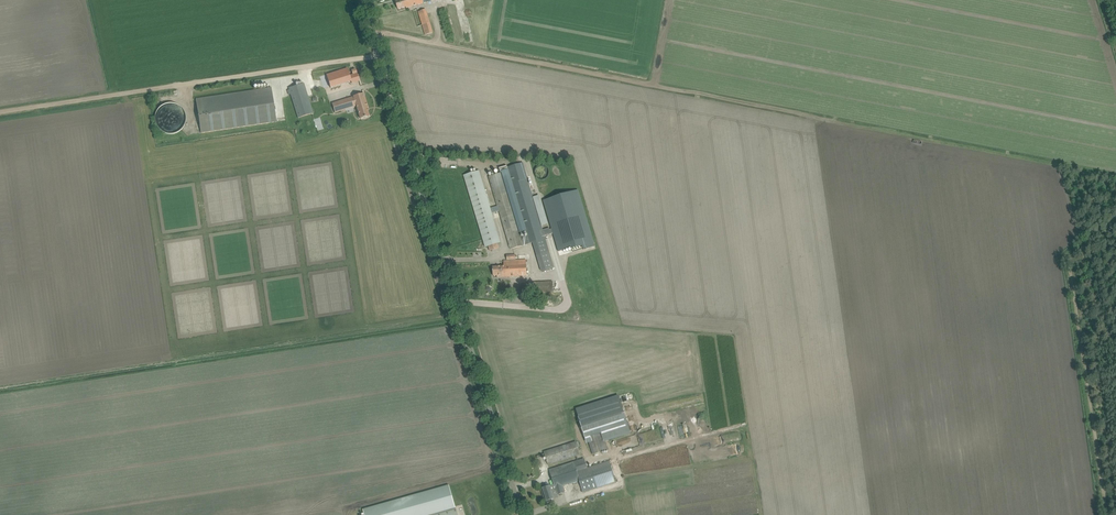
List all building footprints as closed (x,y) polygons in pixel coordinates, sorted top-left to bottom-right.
[(412,7),(434,0),(399,0),(396,1),(398,9),(406,7),(407,8),(412,7)] [(418,9),(413,10),(417,27),(422,25),(425,35),(433,33),(426,9),(418,11),(418,9)] [(352,83),(359,81),(357,74),(350,76),(347,69),(326,75),(330,88),(351,81),(352,83)] [(299,118),(313,114),(304,83),(289,88),(299,118)] [(277,122),(274,107),(274,103),(271,87),(270,87),(270,88),(254,90),(196,99),(201,133),(277,122)] [(363,93),(353,96),(354,97),(332,103),(335,112),(347,109),(345,104),(352,102),(353,107),(356,106),(360,118),(369,116),(367,108),(368,108),(363,93)] [(157,126),(159,130),(163,133),(168,134),(173,133),(177,132),(181,128),(183,124),(184,120),(183,115),(181,111),(178,107),(174,105),(169,105),(164,106),(160,108),(157,112),(155,117),(155,122),(157,126)] [(469,173),(463,175),(484,245),(485,247),(488,246),(498,243),(501,242),(492,213),(499,211),(510,249),(525,245),(530,243),(532,242),(533,242),(541,270),(554,266),(547,242),(546,239),(545,236),(553,234),(559,252),(572,248),(573,252),(583,250),(583,251),(595,247),(579,191),(543,201),(552,230),(550,230),(549,229),(543,230),(528,179),(523,162),(520,163),(508,167),(507,166),(499,168),(500,173),(489,177),(497,206),(490,208),(479,170),(469,173)] [(497,277),(503,277),(527,276),(526,260),(503,260),(503,266),(493,267),(493,276),(497,276),(497,277)] [(520,291),(522,291),(522,292),(553,291),(552,282),(522,283),(522,287),(520,287),(520,291)] [(575,409),(584,439),(606,431),(609,440),(630,433),(619,396),(575,409)] [(608,450),(603,434),(588,439),(594,455),(608,450)] [(548,465),(553,463),(580,454),(576,442),(544,452),(544,453),(536,456),(537,459),(545,456),(548,465)] [(555,489),(556,489),(558,494),(564,492),(562,487),(579,482),(583,493),(616,482),(610,461),(577,472),(574,462),(555,468),(550,470),(554,485),(543,488),(544,493),(543,493),(546,503),(552,501),(551,500),(554,499),(551,490),(555,488),(555,489)] [(366,514),(459,514),(450,485),(364,509),(366,514)]
